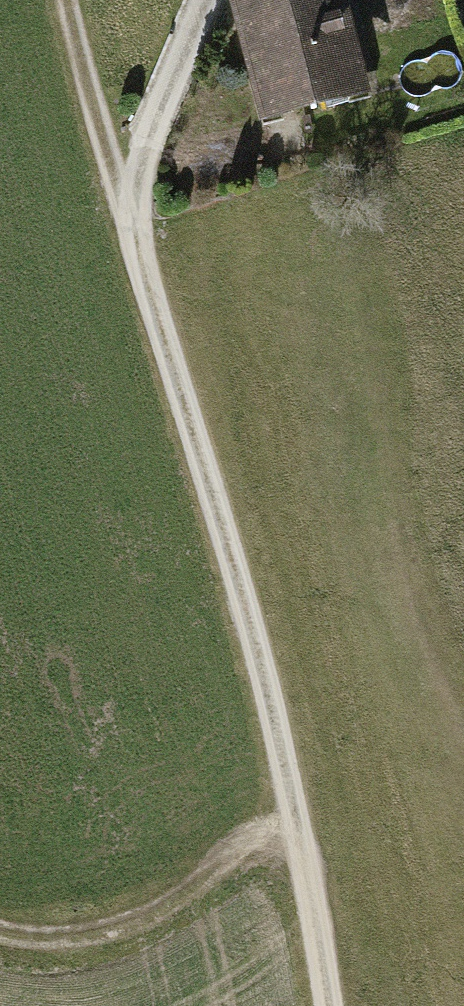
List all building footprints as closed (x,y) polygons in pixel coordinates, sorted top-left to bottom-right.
[(259,131),(367,105),(341,0),(227,0),(259,131)]
